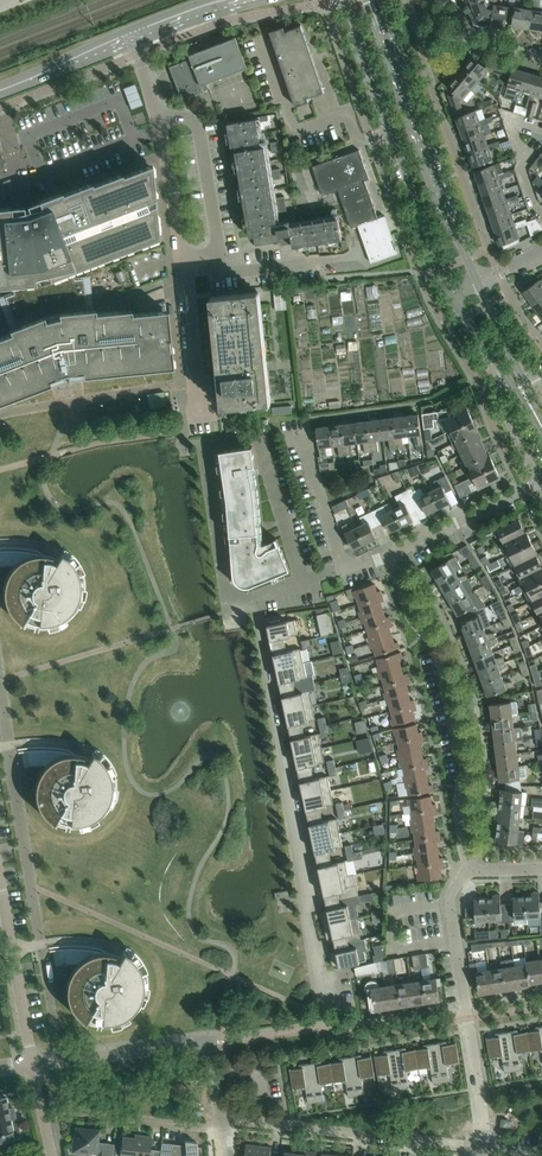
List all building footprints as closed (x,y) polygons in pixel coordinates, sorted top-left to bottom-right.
[(493,9),(488,8),(485,0),(478,0),(471,3),(475,11),(472,12),(476,23),(487,25),(486,30),(490,31),(493,9)] [(539,11),(541,0),(533,0),(532,7),(536,8),(535,10),(530,10),(527,28),(541,31),(541,12),(539,11)] [(494,5),(493,9),(490,31),(495,32),(496,26),(505,28),(508,7),(494,5)] [(527,28),(530,10),(515,7),(512,26),(527,28)] [(283,27),(270,32),(295,106),(309,101),(308,97),(323,92),(324,93),(325,93),(301,24),(300,24),(301,26),(285,31),(283,27)] [(189,54),(191,58),(169,66),(182,100),(204,92),(202,85),(248,68),(236,37),(189,54)] [(473,56),(464,66),(480,80),(488,70),(497,73),(499,65),(485,61),(482,64),(473,56)] [(480,80),(464,66),(455,76),(471,89),(480,80)] [(520,92),(525,71),(512,68),(508,67),(505,75),(510,76),(507,88),(520,92)] [(538,75),(525,71),(520,92),(529,94),(532,95),(538,75)] [(538,75),(532,95),(534,96),(541,98),(541,76),(538,75)] [(471,89),(455,76),(447,86),(452,90),(448,95),(453,107),(461,105),(460,102),(458,97),(458,96),(462,99),(471,89)] [(135,84),(123,89),(132,110),(143,106),(135,84)] [(537,103),(532,102),(527,101),(525,106),(528,107),(525,116),(532,118),(537,103)] [(462,108),(454,111),(456,117),(464,114),(462,108)] [(460,130),(480,123),(479,120),(485,118),(481,108),(464,114),(456,117),(460,130)] [(255,246),(292,240),(293,247),(342,239),(338,218),(290,225),(290,220),(277,222),(265,146),(261,147),(257,118),(227,123),(229,132),(226,133),(228,144),(231,143),(232,152),(236,152),(237,160),(234,160),(236,171),(239,171),(242,188),(238,189),(240,199),(243,199),(246,216),(243,217),(245,228),(248,227),(249,236),(253,236),(255,246)] [(464,142),(484,135),(480,125),(486,123),(485,118),(479,120),(480,123),(460,130),(464,142)] [(468,154),(488,147),(487,145),(484,135),(464,142),(468,154)] [(488,147),(468,154),(473,167),(492,160),(489,150),(495,148),(493,143),(487,145),(488,147)] [(322,195),(338,190),(365,180),(369,179),(359,150),(312,166),(322,195)] [(541,162),(541,161),(537,157),(531,166),(536,170),(541,162)] [(497,175),(503,173),(503,172),(500,162),(474,171),(478,184),(498,177),(497,175)] [(71,272),(158,238),(155,205),(153,205),(150,199),(154,198),(152,174),(151,167),(122,177),(122,175),(121,175),(92,186),(92,184),(91,185),(62,196),(61,193),(61,194),(47,199),(46,197),(38,200),(40,207),(34,208),(32,202),(31,203),(33,209),(18,212),(17,206),(16,206),(17,212),(11,214),(10,207),(1,208),(1,210),(0,210),(0,287),(12,285),(13,293),(5,297),(17,330),(11,333),(11,332),(0,337),(0,407),(2,406),(51,387),(50,384),(55,382),(54,380),(57,379),(59,389),(76,385),(73,375),(76,374),(77,377),(82,376),(82,380),(172,371),(165,300),(146,307),(93,313),(86,314),(86,313),(83,278),(74,279),(71,272)] [(497,175),(498,177),(478,184),(483,196),(502,189),(499,179),(505,177),(503,173),(497,175)] [(541,183),(541,180),(537,176),(533,181),(539,186),(541,183)] [(371,199),(365,180),(338,190),(344,208),(371,199)] [(506,201),(506,199),(502,189),(483,196),(487,208),(506,201)] [(491,220),(511,213),(507,204),(513,202),(511,197),(506,199),(506,201),(487,208),(491,220)] [(378,218),(371,199),(344,208),(351,228),(358,225),(378,218)] [(495,232),(515,225),(516,228),(521,226),(520,221),(514,223),(511,213),(491,220),(495,232)] [(385,215),(378,218),(358,225),(364,244),(391,234),(385,215)] [(526,221),(527,224),(531,236),(541,229),(541,227),(536,218),(526,221)] [(519,238),(516,228),(515,225),(495,232),(499,245),(502,244),(503,249),(520,242),(518,238),(519,238)] [(398,253),(391,234),(364,244),(371,262),(398,253)] [(541,294),(541,278),(540,280),(540,279),(523,291),(531,302),(541,294)] [(220,374),(220,376),(221,376),(221,377),(215,378),(214,378),(214,379),(213,379),(213,380),(212,381),(213,382),(213,383),(213,384),(214,384),(215,384),(216,384),(218,384),(219,391),(222,390),(223,407),(244,405),(244,406),(249,406),(249,404),(269,402),(266,370),(264,370),(263,362),(265,361),(264,354),(263,354),(262,346),(263,346),(263,338),(261,339),(260,330),(262,330),(261,323),(259,323),(259,315),(260,315),(258,292),(212,297),(214,320),(216,319),(217,328),(215,328),(216,335),(218,335),(218,343),(217,343),(218,351),(219,351),(220,359),(218,359),(219,366),(221,366),(222,374),(220,374)] [(531,302),(538,312),(541,310),(541,294),(531,302)] [(447,432),(472,420),(467,408),(450,416),(447,410),(422,414),(426,442),(432,439),(430,428),(435,428),(434,420),(445,419),(451,430),(447,432)] [(418,414),(405,416),(408,435),(414,435),(415,446),(417,446),(422,445),(418,414)] [(408,435),(405,416),(393,417),(397,448),(403,447),(402,436),(408,435)] [(397,448),(393,417),(380,419),(382,439),(388,438),(390,449),(397,448)] [(382,439),(380,419),(367,421),(371,452),(378,451),(377,439),(382,439)] [(478,431),(472,420),(447,432),(449,437),(454,435),(457,441),(451,444),(478,431)] [(371,452),(367,421),(354,422),(357,442),(363,441),(364,453),(371,452)] [(357,442),(354,422),(342,424),(346,455),(353,454),(351,443),(357,442)] [(346,455),(342,424),(329,426),(332,445),(338,445),(339,456),(346,455)] [(332,445),(329,426),(316,428),(320,456),(327,455),(326,446),(332,445)] [(478,431),(451,444),(454,449),(458,447),(461,453),(482,443),(477,432),(478,431)] [(488,454),(482,443),(461,453),(464,460),(460,462),(462,467),(489,454),(488,454)] [(255,496),(251,466),(255,465),(252,446),(220,451),(223,471),(222,471),(222,472),(224,472),(225,480),(223,480),(223,481),(225,481),(227,499),(233,574),(234,576),(235,580),(236,581),(239,584),(240,585),(244,587),(246,587),(250,586),(252,586),(290,570),(277,538),(275,539),(277,545),(268,549),(262,554),(259,553),(257,550),(259,543),(255,496)] [(495,466),(489,454),(462,467),(463,467),(468,465),(471,471),(467,473),(469,478),(495,466)] [(335,469),(334,461),(319,463),(320,471),(335,469)] [(407,468),(411,476),(420,471),(417,465),(407,468)] [(501,477),(495,466),(469,478),(459,483),(454,485),(460,497),(472,491),(469,485),(476,481),(479,488),(490,482),(496,480),(501,477)] [(397,471),(392,473),(396,482),(401,480),(397,471)] [(437,488),(430,491),(438,508),(450,502),(445,492),(452,489),(445,475),(433,481),(437,488)] [(496,480),(490,482),(494,490),(500,487),(496,480)] [(438,508),(430,491),(424,494),(420,487),(408,493),(417,511),(424,508),(426,514),(428,513),(438,508)] [(411,515),(417,511),(408,493),(407,489),(395,495),(400,506),(393,509),(401,526),(413,520),(411,515)] [(332,506),(335,513),(349,506),(346,499),(332,506)] [(401,526),(393,509),(390,502),(372,511),(378,525),(385,522),(389,531),(401,526)] [(372,528),(378,525),(372,511),(360,517),(363,524),(357,527),(365,543),(376,538),(372,528)] [(504,542),(526,531),(525,531),(519,519),(493,531),(496,537),(500,535),(504,542)] [(365,543),(357,527),(351,530),(347,523),(341,526),(353,549),(365,543)] [(506,555),(532,543),(526,531),(504,542),(505,542),(508,548),(504,550),(506,555)] [(510,567),(537,554),(532,543),(506,555),(509,560),(507,561),(510,567)] [(63,549),(60,554),(60,553),(57,559),(54,557),(52,556),(49,555),(46,555),(43,554),(42,553),(40,552),(38,551),(36,550),(35,549),(28,548),(22,548),(16,547),(10,547),(3,547),(0,548),(0,579),(5,581),(4,584),(3,588),(3,591),(3,594),(3,597),(4,600),(5,603),(6,606),(7,609),(9,611),(10,614),(12,616),(15,619),(17,621),(19,622),(22,624),(25,626),(28,627),(31,628),(34,628),(38,629),(41,629),(44,629),(47,629),(51,628),(54,627),(57,626),(61,625),(64,623),(66,622),(68,620),(71,618),(74,615),(76,613),(78,610),(79,608),(80,605),(82,602),(83,599),(84,596),(85,592),(85,589),(85,585),(85,582),(85,580),(84,578),(84,576),(84,574),(83,573),(82,571),(81,568),(80,565),(78,562),(76,559),(73,557),(71,554),(68,552),(67,551),(63,549)] [(476,558),(472,552),(467,556),(471,562),(476,558)] [(537,554),(510,567),(513,572),(517,570),(521,577),(541,567),(536,555),(537,554)] [(480,558),(485,565),(490,563),(486,555),(480,558)] [(438,581),(455,571),(461,567),(455,556),(431,570),(438,581)] [(480,565),(476,558),(471,562),(475,568),(480,565)] [(487,565),(490,572),(497,569),(494,562),(487,565)] [(521,577),(521,578),(522,577),(525,583),(521,585),(523,590),(541,581),(541,567),(521,577)] [(445,593),(468,579),(466,574),(458,577),(455,571),(438,581),(445,593)] [(481,577),(484,584),(490,581),(486,574),(481,577)] [(495,581),(499,588),(504,586),(500,578),(495,581)] [(468,594),(472,591),(473,591),(472,585),(471,583),(468,579),(445,593),(451,604),(468,594)] [(494,587),(490,581),(484,584),(488,590),(494,587)] [(523,590),(526,596),(530,594),(533,600),(527,602),(528,603),(541,596),(541,581),(523,590)] [(356,596),(358,603),(382,595),(380,590),(377,591),(374,583),(352,591),(354,597),(356,596)] [(507,592),(504,586),(499,588),(502,595),(507,592)] [(480,598),(472,591),(468,594),(451,604),(458,615),(464,612),(466,616),(484,607),(486,606),(484,603),(480,598)] [(384,601),(382,595),(358,603),(361,610),(359,611),(360,617),(383,609),(380,602),(384,601)] [(528,603),(530,608),(534,606),(538,613),(541,611),(541,596),(528,603)] [(490,625),(484,607),(466,616),(467,620),(460,622),(465,634),(484,628),(484,627),(490,625)] [(386,617),(383,609),(360,617),(363,623),(365,622),(367,629),(391,621),(389,616),(386,617)] [(499,614),(502,621),(508,618),(505,611),(499,614)] [(321,635),(334,633),(329,612),(317,614),(321,635)] [(511,615),(515,624),(521,621),(517,612),(511,615)] [(511,625),(508,618),(502,621),(505,628),(511,625)] [(297,634),(294,619),(280,622),(280,619),(269,622),(270,624),(267,625),(272,647),(286,644),(284,637),(297,634)] [(392,626),(391,621),(367,629),(369,636),(367,637),(369,643),(392,635),(389,627),(392,626)] [(470,647),(495,637),(493,632),(486,634),(484,628),(465,634),(470,647)] [(394,643),(392,635),(369,643),(371,648),(373,648),(376,655),(400,647),(398,641),(394,643)] [(509,638),(512,645),(518,642),(515,635),(509,638)] [(497,642),(495,637),(470,647),(474,659),(493,652),(491,646),(497,642)] [(310,647),(308,639),(301,641),(303,648),(310,647)] [(521,641),(524,648),(529,646),(527,639),(521,641)] [(521,649),(518,642),(512,645),(515,652),(521,649)] [(287,651),(286,644),(272,647),(276,668),(303,662),(300,648),(287,651)] [(532,654),(529,646),(524,648),(527,656),(532,654)] [(376,666),(378,672),(401,666),(399,658),(402,657),(401,652),(376,658),(379,666),(376,666)] [(479,671),(504,661),(503,657),(495,658),(493,652),(474,659),(479,671)] [(518,662),(520,669),(527,667),(524,660),(518,662)] [(506,666),(504,661),(479,671),(483,683),(502,676),(500,670),(506,666)] [(306,677),(303,662),(276,668),(281,689),(295,686),(293,680),(306,677)] [(530,665),(532,673),(538,671),(535,663),(530,665)] [(403,674),(401,666),(378,672),(380,678),(382,678),(384,685),(408,678),(406,673),(403,674)] [(529,674),(527,667),(520,669),(523,676),(529,674)] [(541,684),(538,671),(532,673),(536,686),(541,684)] [(323,673),(309,676),(310,683),(317,682),(324,680),(323,673)] [(504,682),(502,676),(483,683),(488,695),(513,686),(512,681),(504,682)] [(409,683),(408,678),(384,685),(386,692),(384,692),(385,699),(408,692),(406,684),(409,683)] [(319,689),(317,682),(310,683),(312,691),(319,689)] [(296,693),(295,686),(281,689),(285,710),(312,705),(309,690),(296,693)] [(410,700),(408,692),(385,699),(387,704),(389,704),(391,711),(415,705),(414,699),(410,700)] [(490,704),(492,717),(512,714),(518,714),(517,701),(511,701),(490,704)] [(315,719),(312,705),(285,710),(290,732),(303,729),(302,722),(315,719)] [(416,710),(415,705),(391,711),(393,718),(391,719),(392,725),(415,719),(413,710),(416,710)] [(514,727),(512,714),(492,717),(493,730),(514,727)] [(325,716),(318,718),(319,725),(326,724),(325,716)] [(396,734),(398,741),(422,736),(421,731),(418,732),(416,723),(393,728),(394,734),(396,734)] [(327,730),(326,724),(319,725),(321,733),(328,732),(327,730)] [(523,739),(521,726),(514,727),(493,730),(495,743),(515,740),(523,739)] [(305,736),(303,729),(290,732),(294,753),(321,747),(318,733),(305,736)] [(424,742),(422,736),(398,741),(399,748),(397,749),(398,755),(422,750),(420,743),(424,742)] [(517,753),(515,740),(495,743),(496,755),(517,753)] [(95,748),(92,753),(91,753),(88,758),(86,757),(83,756),(80,755),(78,754),(75,754),(73,752),(72,751),(70,750),(68,749),(66,749),(60,748),(54,747),(47,747),(41,747),(35,747),(28,747),(17,748),(18,752),(22,752),(26,777),(36,780),(35,784),(35,787),(35,790),(35,793),(35,796),(35,799),(36,802),(37,805),(39,808),(40,811),(42,813),(44,816),(46,818),(48,820),(51,822),(54,823),(57,825),(60,826),(63,827),(66,828),(69,828),(72,828),(76,828),(79,828),(82,828),(86,827),(89,826),(92,824),(95,823),(98,821),(101,819),(102,817),(104,816),(106,813),(108,811),(110,808),(112,805),(113,802),(115,798),(115,795),(116,792),(116,788),(117,786),(117,785),(117,783),(116,781),(116,777),(115,774),(114,770),(113,767),(111,764),(109,761),(107,758),(105,756),(103,754),(101,752),(100,751),(98,750),(97,749),(95,748)] [(324,762),(321,747),(294,753),(299,774),(312,771),(311,765),(324,762)] [(423,758),(422,750),(398,755),(400,761),(402,761),(403,768),(428,763),(427,758),(423,758)] [(518,765),(517,753),(496,755),(498,768),(518,765)] [(334,759),(327,760),(328,768),(335,767),(334,759)] [(429,768),(428,763),(403,768),(405,775),(402,775),(404,781),(427,777),(425,769),(429,768)] [(525,775),(524,765),(518,765),(498,768),(499,781),(505,780),(506,786),(521,786),(520,778),(524,778),(525,775)] [(337,774),(335,767),(328,768),(330,776),(337,774)] [(314,778),(312,771),(299,774),(303,796),(330,790),(327,775),(314,778)] [(428,785),(427,777),(404,781),(405,788),(407,787),(408,795),(433,790),(432,784),(428,785)] [(526,805),(527,792),(522,791),(521,786),(506,786),(506,790),(501,789),(500,802),(521,804),(526,805)] [(333,804),(330,790),(303,796),(308,817),(321,814),(320,807),(333,804)] [(410,805),(411,812),(436,808),(435,803),(432,803),(431,795),(407,798),(408,805),(410,805)] [(541,807),(541,798),(532,797),(532,805),(541,807)] [(343,801),(336,803),(337,811),(344,809),(343,801)] [(519,817),(521,804),(500,802),(499,807),(496,807),(495,815),(519,817)] [(541,807),(541,811),(533,810),(532,818),(541,819),(541,807)] [(437,814),(436,808),(411,812),(412,819),(410,820),(411,826),(434,822),(433,815),(437,814)] [(346,817),(344,809),(337,811),(339,818),(346,817)] [(323,821),(321,814),(308,817),(312,838),(339,832),(336,818),(323,821)] [(518,830),(519,817),(495,815),(494,822),(497,823),(497,828),(518,830)] [(435,831),(434,822),(411,826),(412,832),(414,831),(415,839),(440,836),(439,830),(435,831)] [(524,845),(525,831),(518,830),(497,828),(496,841),(515,843),(514,845),(524,845)] [(541,832),(538,832),(533,831),(532,839),(541,840),(541,832)] [(342,847),(339,832),(312,838),(317,859),(330,856),(329,850),(342,847)] [(440,841),(440,836),(415,839),(416,846),(414,846),(415,853),(438,850),(437,842),(440,841)] [(352,844),(345,845),(346,853),(353,852),(352,844)] [(361,850),(353,852),(346,853),(348,861),(362,858),(361,850)] [(439,858),(438,850),(415,853),(415,859),(417,858),(418,866),(443,863),(442,857),(439,858)] [(332,863),(330,856),(317,859),(321,881),(348,875),(345,860),(332,863)] [(444,868),(443,863),(418,866),(419,873),(417,873),(418,880),(442,877),(440,868),(444,868)] [(348,875),(321,881),(326,902),(358,895),(354,874),(348,875)] [(539,902),(539,892),(531,893),(531,896),(526,896),(527,917),(540,917),(541,933),(541,901),(539,902)] [(359,917),(356,903),(360,902),(358,895),(326,902),(328,910),(321,911),(324,924),(356,918),(359,917)] [(508,921),(507,903),(500,904),(500,895),(492,895),(492,898),(487,898),(488,920),(501,919),(501,922),(508,921)] [(527,917),(526,896),(513,897),(513,903),(507,903),(508,921),(515,921),(515,923),(527,922),(527,917)] [(488,920),(487,898),(474,899),(474,907),(465,907),(466,918),(469,918),(469,924),(476,923),(476,920),(488,920)] [(360,939),(356,918),(324,924),(327,939),(333,937),(335,944),(348,941),(358,939),(360,939)] [(466,941),(490,938),(489,930),(465,932),(466,941)] [(366,946),(365,938),(360,939),(358,939),(359,947),(366,946)] [(350,948),(348,941),(335,944),(336,951),(330,953),(333,967),(360,962),(357,947),(350,948)] [(471,944),(472,951),(486,950),(486,947),(485,942),(471,944)] [(126,946),(126,947),(123,952),(123,951),(120,956),(117,955),(114,954),(112,953),(109,953),(106,952),(105,951),(103,950),(101,949),(99,948),(97,947),(91,946),(85,946),(79,945),(72,945),(66,945),(60,945),(49,947),(49,951),(53,950),(57,975),(67,979),(67,982),(66,985),(66,988),(66,992),(66,995),(67,998),(68,1001),(69,1004),(70,1006),(72,1009),(73,1012),(75,1014),(77,1016),(80,1018),(82,1020),(85,1022),(88,1023),(91,1025),(94,1025),(97,1026),(100,1027),(104,1027),(107,1027),(110,1027),(114,1026),(117,1025),(120,1024),(123,1023),(126,1021),(129,1019),(131,1018),(132,1017),(135,1015),(138,1012),(139,1010),(140,1009),(141,1008),(142,1006),(143,1003),(145,1000),(146,997),(147,993),(147,990),(148,987),(148,985),(148,983),(148,979),(147,978),(147,976),(147,974),(146,972),(146,970),(145,969),(144,966),(142,963),(141,960),(139,957),(136,954),(134,952),(132,951),(129,948),(126,946)] [(375,955),(373,955),(374,962),(375,962),(383,960),(383,955),(383,953),(375,955)] [(426,953),(419,954),(421,968),(428,967),(426,953)] [(421,968),(419,954),(412,955),(414,969),(421,968)] [(401,957),(394,958),(396,972),(403,971),(401,957)] [(396,972),(394,958),(386,959),(389,973),(396,972)] [(518,988),(515,965),(514,958),(501,960),(502,967),(505,990),(518,988)] [(539,959),(526,961),(527,963),(530,983),(531,983),(541,981),(541,976),(539,959)] [(355,967),(356,975),(377,971),(375,962),(374,962),(355,967)] [(493,992),(489,969),(478,971),(476,962),(469,963),(473,986),(478,985),(480,994),(493,992)] [(530,983),(527,963),(515,965),(518,988),(531,985),(531,983),(530,983)] [(505,990),(502,967),(489,969),(493,992),(505,990)] [(441,977),(423,980),(426,1002),(439,1000),(437,986),(442,985),(441,977)] [(426,1002),(423,980),(410,982),(414,1004),(426,1002)] [(388,1008),(385,986),(380,987),(378,984),(376,982),(374,981),(372,981),(371,981),(369,981),(368,982),(366,984),(365,986),(365,989),(366,992),(368,994),(370,995),(373,995),(376,1010),(388,1008)] [(414,1004),(410,982),(398,984),(401,1006),(414,1004)] [(401,1006),(398,984),(385,986),(388,1008),(401,1006)] [(539,1027),(539,1030),(527,1032),(527,1031),(530,1051),(540,1049),(541,1051),(541,1027),(539,1027)] [(530,1051),(527,1031),(526,1031),(527,1032),(515,1034),(514,1031),(507,1032),(513,1070),(521,1069),(518,1055),(520,1052),(530,1051)] [(513,1070),(507,1032),(498,1033),(499,1036),(487,1038),(487,1037),(486,1037),(489,1058),(490,1058),(490,1057),(500,1055),(502,1057),(504,1072),(513,1070)] [(443,1042),(435,1044),(441,1082),(449,1080),(447,1066),(449,1063),(458,1062),(458,1063),(459,1063),(456,1042),(455,1042),(455,1043),(444,1045),(443,1042)] [(441,1082),(435,1044),(427,1045),(427,1048),(416,1049),(415,1049),(418,1068),(428,1067),(431,1069),(433,1083),(441,1082)] [(418,1068),(415,1049),(415,1050),(403,1052),(403,1049),(395,1050),(401,1088),(409,1087),(407,1072),(408,1070),(418,1068)] [(401,1088),(395,1050),(387,1051),(387,1054),(375,1056),(375,1055),(378,1076),(379,1075),(378,1075),(388,1073),(390,1075),(393,1089),(401,1088)] [(358,1056),(350,1057),(356,1095),(364,1094),(362,1080),(364,1077),(373,1075),(373,1076),(374,1076),(371,1056),(370,1056),(370,1057),(359,1059),(358,1056)] [(356,1095),(350,1057),(342,1058),(343,1061),(331,1063),(331,1062),(330,1062),(334,1082),(343,1080),(346,1082),(348,1096),(356,1095)] [(334,1082),(330,1062),(330,1063),(318,1065),(318,1062),(310,1063),(316,1102),(324,1100),(322,1086),(324,1083),(334,1082)] [(316,1102),(310,1063),(302,1065),(302,1067),(291,1069),(290,1068),(290,1069),(293,1089),(294,1089),(294,1088),(303,1087),(306,1088),(308,1103),(316,1102)] [(13,1132),(10,1119),(15,1118),(14,1110),(14,1108),(8,1109),(7,1105),(5,1096),(0,1097),(0,1134),(13,1132)] [(87,1153),(87,1149),(102,1150),(101,1155),(112,1155),(113,1145),(97,1143),(99,1130),(76,1127),(75,1137),(73,1137),(72,1151),(87,1153)] [(141,1135),(134,1134),(134,1137),(123,1136),(122,1145),(120,1145),(120,1146),(113,1145),(112,1155),(159,1155),(160,1150),(159,1150),(159,1152),(149,1151),(151,1136),(141,1135)] [(160,1150),(160,1155),(202,1155),(201,1147),(197,1146),(196,1141),(182,1140),(182,1141),(184,1141),(185,1145),(162,1142),(163,1137),(162,1137),(160,1150)] [(271,1147),(261,1145),(260,1147),(246,1145),(246,1144),(245,1155),(270,1155),(271,1147)]
